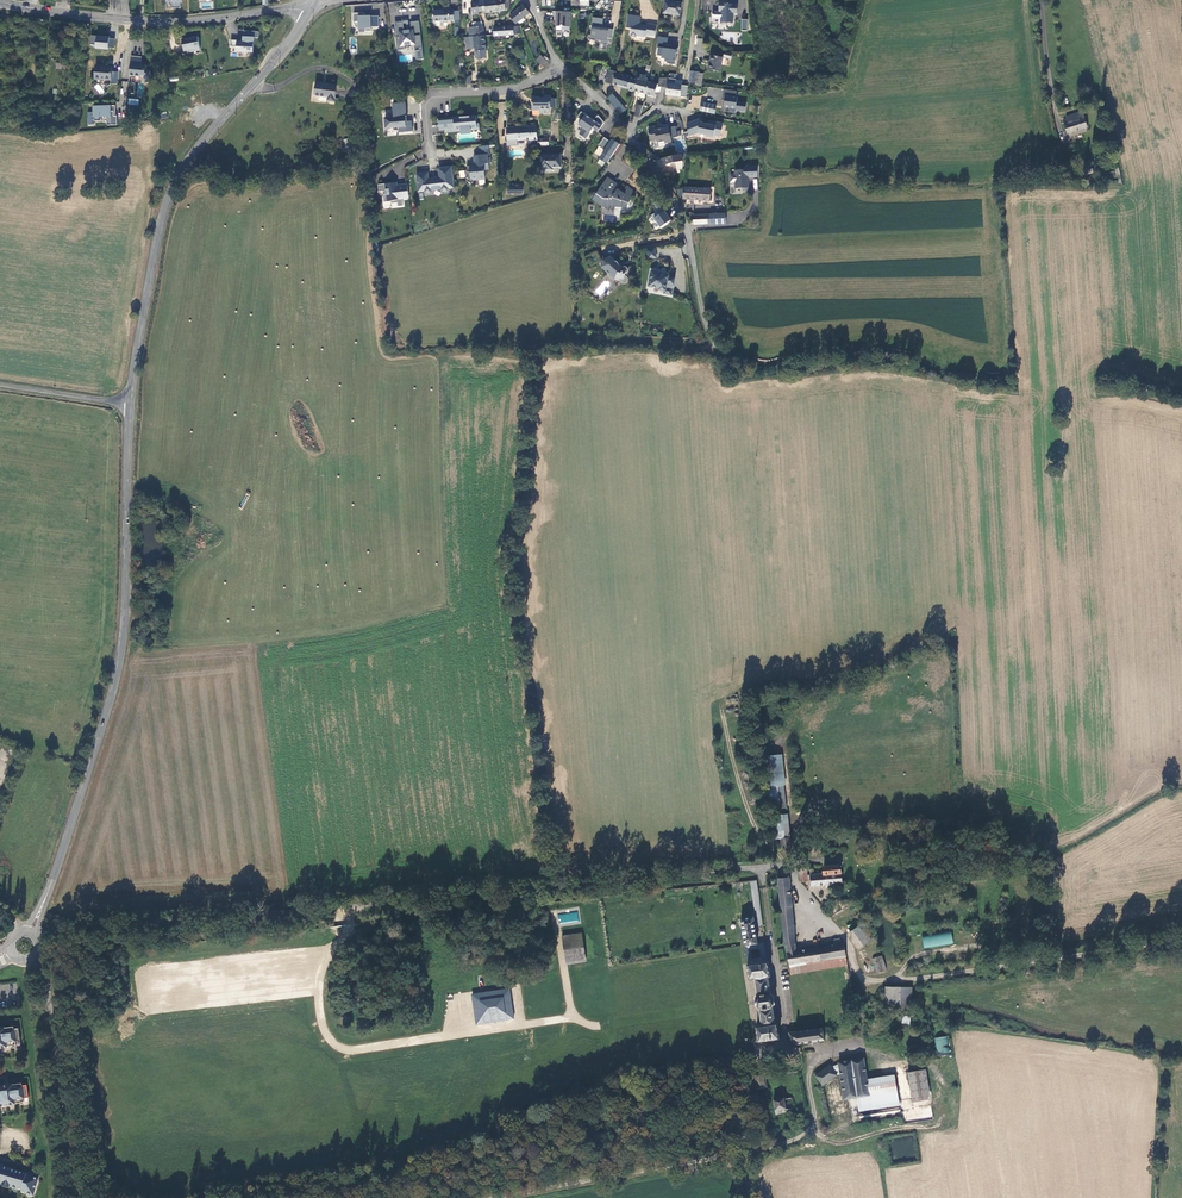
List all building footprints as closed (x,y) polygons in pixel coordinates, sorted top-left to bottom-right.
[(170,3),(174,3),(175,9),(183,8),(183,2),(185,2),(184,0),(170,0),(170,3)] [(485,10),(484,1),(486,0),(477,0),(477,1),(478,11),(485,10)] [(486,0),(484,1),(485,10),(485,11),(498,10),(497,0),(486,0)] [(498,10),(506,9),(505,8),(508,8),(508,7),(510,7),(510,0),(497,0),(498,10)] [(618,23),(620,1),(613,0),(611,22),(618,23)] [(472,13),(479,13),(478,11),(477,1),(470,2),(472,13)] [(683,4),(666,1),(664,14),(681,17),(683,4)] [(726,1),(720,1),(720,9),(721,9),(721,12),(713,11),(713,18),(721,19),(721,20),(727,20),(729,21),(729,23),(734,23),(734,13),(738,14),(738,4),(726,4),(726,1)] [(524,18),(529,13),(524,5),(511,17),(511,18),(516,24),(519,22),(524,18)] [(454,10),(454,8),(433,10),(434,20),(444,20),(454,19),(454,10)] [(572,12),(556,11),(556,16),(558,17),(558,20),(558,26),(564,26),(563,30),(571,30),(572,12)] [(365,13),(354,13),(354,21),(358,21),(358,27),(365,27),(365,31),(371,31),(371,27),(379,27),(379,16),(365,16),(365,13)] [(656,36),(658,25),(648,24),(648,25),(641,24),(641,25),(639,25),(640,16),(629,15),(627,27),(631,28),(631,34),(632,36),(636,36),(637,35),(646,36),(647,34),(656,36)] [(603,18),(593,17),(590,36),(595,37),(595,39),(600,40),(600,43),(607,44),(608,37),(612,38),(613,29),(602,28),(603,18)] [(403,19),(403,22),(395,23),(397,37),(396,37),(398,51),(398,50),(404,49),(404,45),(414,44),(414,48),(418,48),(419,51),(416,51),(417,60),(424,59),(419,21),(411,22),(412,30),(404,31),(403,19)] [(485,49),(483,26),(473,27),(468,27),(470,36),(465,36),(465,43),(470,42),(471,49),(476,48),(477,57),(478,57),(479,59),(483,58),(484,57),(485,56),(484,49),(485,49)] [(518,26),(493,27),(494,36),(519,35),(518,26)] [(256,38),(257,31),(242,31),(241,42),(236,41),(236,40),(229,40),(229,46),(235,47),(235,51),(252,52),(252,37),(256,38)] [(94,48),(109,49),(109,47),(114,48),(115,37),(91,35),(90,43),(95,44),(94,48)] [(673,36),(664,35),(663,45),(672,46),(673,36)] [(198,48),(196,37),(180,40),(182,51),(198,48)] [(731,59),(731,57),(733,57),(734,54),(726,51),(723,58),(731,59)] [(536,58),(543,66),(548,62),(541,54),(536,58)] [(720,72),(723,58),(713,56),(711,65),(710,65),(709,70),(720,72)] [(140,58),(129,57),(127,76),(142,77),(144,84),(151,82),(148,71),(144,70),(144,66),(139,65),(140,58)] [(94,65),(93,79),(105,80),(106,67),(94,65)] [(606,82),(635,90),(640,74),(637,73),(636,78),(632,77),(632,76),(610,70),(606,82)] [(697,82),(696,86),(701,86),(703,73),(698,72),(699,72),(690,71),(689,81),(697,82)] [(635,90),(647,93),(650,81),(648,80),(648,78),(646,77),(647,76),(640,74),(635,90)] [(657,85),(659,85),(659,84),(650,81),(647,93),(655,96),(656,90),(657,85)] [(337,85),(317,82),(315,95),(328,97),(328,100),(335,101),(337,85)] [(97,83),(93,87),(101,95),(105,91),(97,83)] [(667,95),(688,96),(688,85),(669,83),(668,85),(667,95)] [(738,97),(737,97),(737,91),(724,89),(723,95),(726,96),(725,100),(724,107),(736,108),(736,110),(746,111),(747,102),(738,101),(738,97)] [(625,108),(614,94),(609,98),(620,112),(625,108)] [(539,110),(539,113),(548,113),(548,108),(550,108),(550,107),(555,107),(555,98),(550,98),(549,95),(543,95),(544,98),(539,98),(539,97),(531,97),(531,110),(539,110)] [(391,103),(392,109),(382,110),(384,129),(397,128),(398,132),(413,131),(412,120),(407,121),(405,102),(391,103)] [(717,105),(702,102),(701,111),(716,114),(717,105)] [(116,105),(92,105),(92,112),(87,112),(87,125),(94,125),(94,120),(105,120),(105,125),(116,125),(116,105)] [(193,108),(173,113),(175,121),(182,119),(183,122),(192,120),(191,117),(194,116),(193,108)] [(581,112),(577,118),(581,121),(578,125),(583,129),(579,135),(586,139),(597,123),(602,127),(604,123),(598,116),(593,120),(581,112)] [(1067,133),(1087,128),(1083,112),(1066,116),(1067,119),(1064,120),(1067,133)] [(475,117),(438,120),(439,132),(444,131),(461,130),(460,122),(469,122),(470,129),(476,128),(476,125),(475,117)] [(699,120),(687,124),(689,136),(698,133),(706,135),(706,137),(713,139),(714,137),(720,138),(720,137),(723,125),(709,121),(708,125),(702,124),(701,121),(699,120)] [(469,122),(460,122),(461,130),(444,131),(444,134),(479,131),(478,125),(476,125),(476,128),(470,129),(469,122)] [(672,143),(668,125),(662,126),(663,130),(659,131),(658,127),(649,129),(651,142),(658,140),(658,143),(665,142),(666,144),(672,143)] [(681,135),(680,130),(676,131),(676,126),(671,126),(671,136),(681,135)] [(518,146),(518,140),(517,127),(507,127),(508,146),(518,146)] [(518,140),(529,140),(529,127),(517,127),(518,140)] [(529,140),(537,140),(537,138),(538,127),(529,127),(529,140)] [(604,138),(598,146),(604,150),(598,159),(606,164),(620,145),(612,140),(610,142),(604,138)] [(561,154),(540,155),(541,170),(553,170),(553,168),(561,167),(561,154)] [(473,157),(474,165),(473,167),(466,168),(466,173),(469,173),(470,180),(476,180),(477,181),(485,181),(484,172),(485,171),(489,170),(487,155),(473,157)] [(681,155),(662,159),(663,164),(682,161),(681,155)] [(1083,174),(1094,172),(1092,165),(1087,166),(1085,160),(1080,161),(1083,174)] [(757,166),(744,167),(744,170),(740,170),(740,169),(734,170),(734,175),(729,175),(730,182),(734,182),(734,188),(741,188),(744,191),(747,188),(747,178),(756,177),(757,166)] [(438,170),(439,179),(428,181),(427,175),(416,176),(417,188),(423,187),(424,193),(426,195),(430,194),(432,193),(431,191),(441,190),(441,191),(443,193),(447,192),(448,190),(454,189),(451,168),(438,170)] [(607,179),(593,201),(603,208),(604,207),(607,208),(609,206),(626,207),(633,195),(624,189),(622,191),(614,187),(616,184),(607,179)] [(392,184),(377,186),(378,192),(385,192),(385,195),(382,195),(383,203),(390,202),(390,204),(397,204),(397,207),(402,207),(401,200),(408,199),(407,185),(396,186),(396,188),(393,188),(392,184)] [(626,186),(624,189),(633,195),(635,192),(626,186)] [(710,201),(711,190),(684,188),(684,190),(679,190),(679,196),(684,196),(683,199),(710,201)] [(650,215),(659,227),(670,219),(661,207),(650,215)] [(713,214),(706,215),(707,224),(709,225),(725,224),(724,213),(713,214)] [(693,225),(707,224),(706,215),(692,215),(693,225)] [(657,248),(650,249),(651,258),(658,257),(657,248)] [(630,277),(632,268),(628,267),(627,268),(626,268),(625,268),(624,268),(624,267),(623,267),(623,266),(623,265),(623,264),(619,259),(618,260),(613,256),(606,260),(608,264),(606,265),(610,269),(610,270),(611,271),(611,272),(612,272),(612,273),(613,273),(614,273),(615,273),(619,278),(623,278),(623,279),(623,280),(623,281),(623,282),(624,282),(624,283),(625,283),(626,284),(627,284),(628,284),(629,283),(630,283),(630,282),(631,281),(631,280),(631,279),(631,278),(630,277)] [(662,272),(654,271),(651,285),(662,287),(662,289),(667,290),(666,293),(673,294),(676,278),(670,277),(670,275),(662,274),(662,272)] [(779,754),(764,756),(770,808),(779,807),(779,809),(786,808),(779,754)] [(787,814),(771,816),(774,840),(781,839),(782,847),(791,846),(787,814)] [(806,869),(798,870),(800,882),(808,881),(808,879),(810,878),(810,886),(841,883),(840,873),(839,865),(824,867),(824,871),(820,872),(820,874),(814,875),(814,869),(809,870),(810,875),(807,876),(806,869)] [(788,877),(777,879),(784,944),(789,965),(791,974),(847,966),(845,956),(843,943),(841,943),(839,939),(833,940),(834,944),(797,950),(788,877)] [(753,918),(740,919),(747,964),(745,964),(748,980),(753,979),(756,996),(754,998),(756,1007),(758,1008),(760,1025),(756,1026),(758,1041),(779,1038),(777,1023),(775,1023),(773,1006),(774,1004),(773,996),(771,994),(768,977),(770,977),(768,961),(766,961),(764,943),(757,943),(753,918)] [(862,923),(846,934),(858,950),(873,938),(862,923)] [(951,928),(922,933),(924,948),(954,943),(951,928)] [(583,934),(563,936),(566,963),(586,961),(583,934)] [(872,958),(876,973),(886,970),(882,955),(872,958)] [(886,986),(886,1008),(912,1009),(912,987),(886,986)] [(475,1025),(514,1020),(510,988),(471,993),(475,1025)] [(911,1016),(902,1015),(902,1023),(910,1024),(911,1016)] [(2,1048),(6,1047),(6,1046),(15,1045),(15,1041),(19,1041),(18,1028),(13,1029),(12,1027),(4,1028),(4,1027),(0,1028),(0,1049),(2,1048)] [(822,1028),(788,1033),(790,1044),(794,1044),(823,1041),(822,1028)] [(948,1036),(934,1038),(937,1056),(951,1054),(948,1036)] [(816,1076),(822,1085),(837,1075),(836,1074),(840,1072),(844,1099),(857,1097),(858,1108),(897,1102),(894,1076),(866,1080),(864,1058),(838,1061),(838,1064),(832,1067),(831,1066),(816,1076)] [(925,1072),(907,1074),(911,1103),(929,1100),(925,1072)] [(764,1074),(747,1077),(749,1090),(755,1089),(756,1093),(767,1091),(764,1074)] [(1,1105),(1,1106),(10,1105),(10,1104),(14,1104),(14,1103),(23,1102),(23,1098),(27,1097),(25,1085),(21,1085),(20,1083),(11,1084),(0,1085),(0,1106),(1,1105)] [(792,1098),(770,1101),(772,1115),(784,1113),(787,1111),(794,1110),(792,1098)] [(911,1108),(910,1099),(902,1100),(902,1108),(911,1108)] [(28,1173),(27,1175),(4,1168),(5,1166),(3,1166),(0,1165),(0,1184),(23,1190),(22,1192),(34,1196),(40,1177),(39,1176),(29,1173),(28,1173)]
